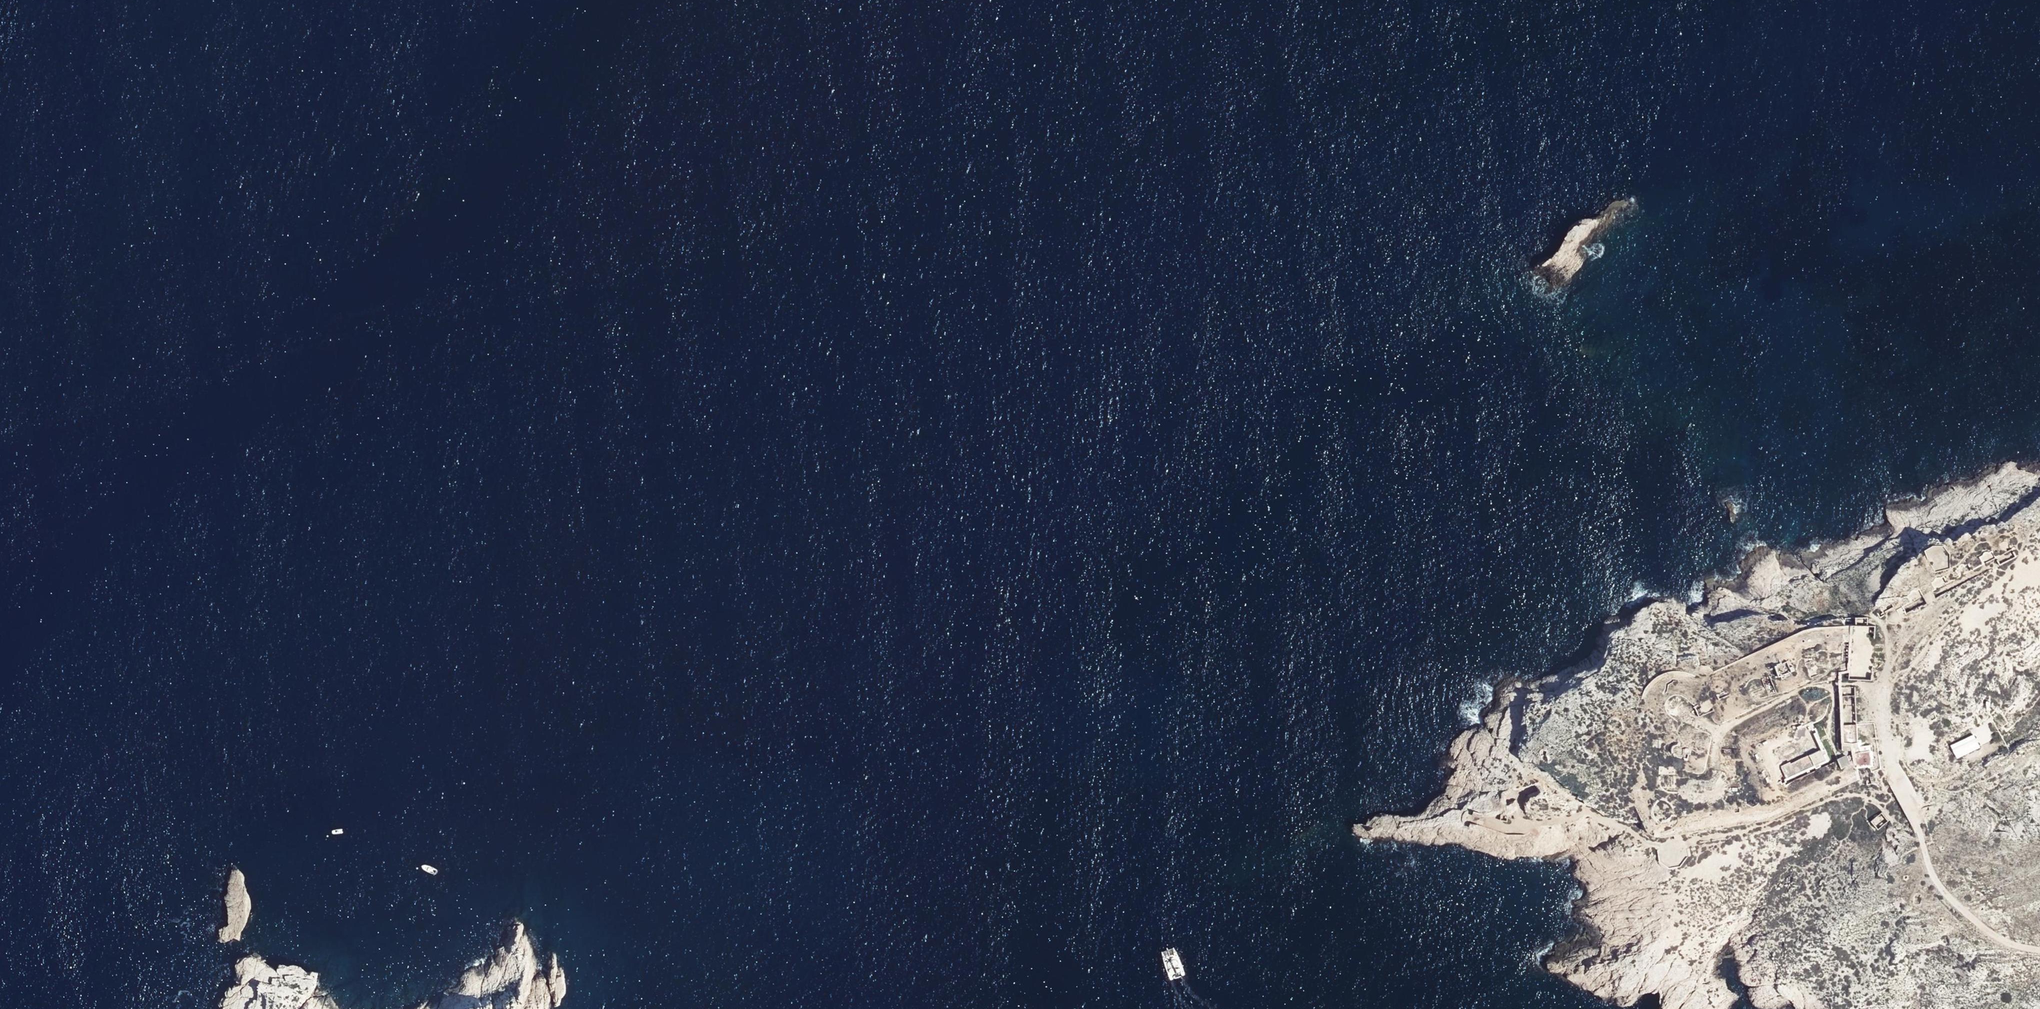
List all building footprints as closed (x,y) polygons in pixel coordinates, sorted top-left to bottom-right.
[(1924,596),(1927,603),(1936,599),(1932,591),(1924,596)] [(1850,650),(1850,641),(1842,641),(1843,650),(1850,650)] [(1781,661),(1775,664),(1776,666),(1778,674),(1795,669),(1792,664),(1790,665),(1787,658),(1781,661)] [(1710,699),(1694,705),(1699,717),(1711,712),(1715,711),(1710,699)] [(1814,721),(1818,719),(1816,715),(1807,719),(1756,743),(1776,788),(1786,785),(1785,781),(1782,782),(1780,779),(1778,781),(1762,745),(1796,729),(1806,724),(1810,722),(1814,721)] [(1822,748),(1821,746),(1819,742),(1814,731),(1816,731),(1814,726),(1812,727),(1810,722),(1806,724),(1796,729),(1762,745),(1778,781),(1780,779),(1782,782),(1785,781),(1784,778),(1786,777),(1815,765),(1816,766),(1820,764),(1819,763),(1828,760),(1824,753),(1827,752),(1823,747),(1822,748)] [(1856,723),(1842,724),(1843,728),(1843,740),(1852,741),(1853,746),(1860,746),(1859,740),(1858,741),(1856,723)] [(1974,736),(1952,747),(1959,761),(1981,749),(1974,736)] [(1663,749),(1665,741),(1660,740),(1654,739),(1652,747),(1658,748),(1663,749)] [(1852,741),(1843,740),(1844,749),(1853,748),(1853,746),(1852,741)] [(1691,753),(1691,748),(1685,748),(1681,747),(1679,742),(1677,743),(1675,744),(1672,745),(1672,747),(1672,751),(1673,754),(1675,756),(1676,755),(1679,756),(1684,757),(1684,759),(1688,759),(1689,753),(1691,753)] [(1870,748),(1854,751),(1857,766),(1868,764),(1873,764),(1870,748)] [(1841,755),(1837,757),(1842,767),(1850,763),(1846,753),(1841,755)] [(1676,767),(1659,765),(1658,774),(1675,774),(1675,770),(1676,767)] [(1926,805),(1926,809),(1928,814),(1931,816),(1934,815),(1936,813),(1936,810),(1934,807),(1931,805),(1926,805)] [(1481,811),(1481,808),(1473,807),(1467,808),(1462,815),(1463,821),(1469,825),(1477,825),(1477,822),(1471,821),(1468,818),(1467,815),(1470,810),(1475,810),(1481,811)] [(1882,813),(1871,821),(1878,829),(1888,822),(1882,813)]
